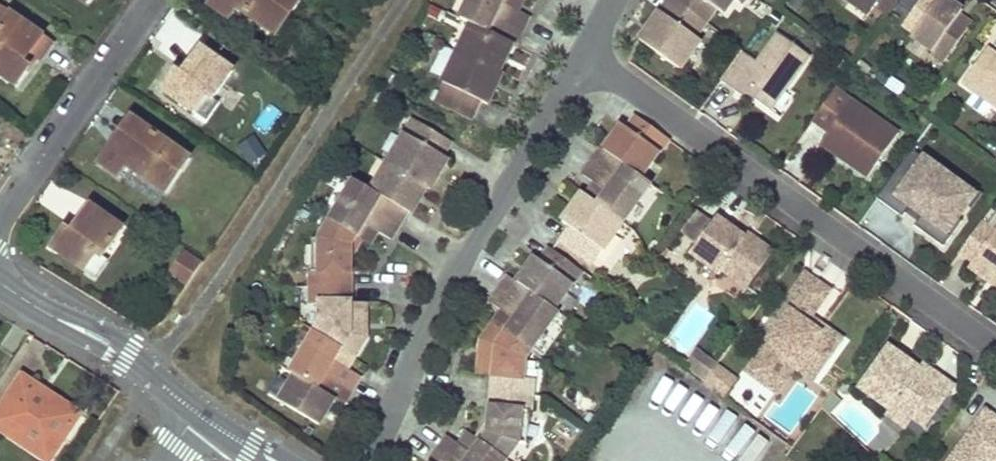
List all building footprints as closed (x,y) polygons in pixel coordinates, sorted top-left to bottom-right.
[(275,37),(299,1),(298,0),(215,0),(210,7),(229,20),(236,9),(275,37)] [(459,22),(470,27),(487,35),(493,22),(520,34),(527,20),(505,9),(509,0),(470,0),(459,22)] [(727,0),(670,0),(669,1),(700,24),(711,9),(718,13),(727,0)] [(873,9),(860,0),(849,2),(868,16),(873,9)] [(873,9),(879,0),(860,0),(873,9)] [(962,12),(944,0),(939,0),(936,5),(933,10),(921,2),(901,31),(912,39),(910,43),(931,58),(935,52),(947,60),(966,33),(953,25),(956,20),(962,12)] [(933,10),(936,5),(928,0),(922,0),(921,2),(933,10)] [(678,72),(698,44),(690,38),(700,24),(669,1),(648,31),(655,36),(651,41),(647,38),(642,46),(678,72)] [(56,48),(0,9),(0,79),(14,89),(27,70),(20,65),(28,55),(35,59),(43,66),(56,48)] [(953,25),(966,33),(968,29),(956,20),(953,25)] [(487,35),(470,27),(456,55),(497,75),(511,46),(514,47),(520,34),(493,22),(487,35)] [(651,41),(655,36),(648,31),(639,44),(642,46),(647,38),(651,41)] [(739,55),(718,84),(734,96),(736,92),(752,103),(767,114),(806,59),(776,38),(755,67),(739,55)] [(212,103),(232,72),(200,51),(182,76),(177,72),(162,92),(194,115),(206,99),(212,103)] [(961,85),(974,94),(979,86),(992,95),(987,103),(995,109),(995,59),(985,51),(961,85)] [(942,68),(947,60),(935,52),(931,58),(929,60),(942,68)] [(27,70),(35,59),(28,55),(20,65),(27,70)] [(497,75),(456,55),(433,102),(471,121),(479,104),(486,107),(494,91),(486,87),(489,80),(493,82),(497,75)] [(489,80),(486,87),(494,91),(497,84),(501,76),(497,75),(493,82),(489,80)] [(979,86),(974,94),(987,103),(992,95),(979,86)] [(736,92),(734,96),(750,107),(752,103),(736,92)] [(833,92),(810,123),(826,135),(817,147),(831,157),(834,152),(839,156),(836,161),(864,181),(896,137),(833,92)] [(206,99),(194,115),(204,123),(216,106),(212,103),(206,99)] [(130,141),(139,126),(130,119),(119,134),(130,141)] [(625,169),(638,179),(666,141),(634,119),(626,130),(621,126),(603,152),(625,169)] [(419,188),(427,193),(432,184),(428,182),(431,176),(439,181),(448,164),(442,161),(451,146),(415,125),(388,170),(419,188)] [(125,168),(165,195),(188,160),(139,126),(130,141),(119,134),(98,165),(118,179),(125,168)] [(238,152),(256,165),(267,150),(248,137),(238,152)] [(600,150),(583,173),(596,182),(603,188),(592,203),(621,224),(648,186),(638,179),(625,169),(603,152),(600,150)] [(910,151),(876,201),(946,250),(981,200),(910,151)] [(834,152),(831,157),(836,161),(839,156),(834,152)] [(403,215),(419,188),(388,170),(373,196),(380,200),(371,214),(391,226),(399,212),(403,215)] [(427,193),(430,195),(439,181),(431,176),(428,182),(432,184),(427,193)] [(596,182),(585,197),(592,203),(603,188),(596,182)] [(355,186),(331,227),(348,237),(353,240),(362,227),(370,232),(383,239),(391,226),(371,214),(380,200),(373,196),(355,186)] [(585,197),(582,195),(572,207),(579,213),(583,208),(579,205),(585,197)] [(579,213),(572,207),(561,223),(567,227),(557,240),(592,265),(621,224),(592,203),(585,197),(579,205),(583,208),(579,213)] [(101,260),(121,231),(90,209),(71,235),(64,231),(52,249),(83,272),(95,256),(101,260)] [(747,291),(773,255),(747,236),(744,240),(716,220),(690,256),(719,277),(722,273),(747,291)] [(995,290),(995,229),(992,234),(979,224),(957,255),(970,264),(994,282),(991,286),(995,290)] [(309,292),(342,293),(343,258),(343,252),(339,250),(348,237),(331,227),(321,243),(321,276),(309,276),(309,292)] [(362,227),(353,240),(362,246),(370,232),(362,227)] [(353,240),(348,237),(339,250),(343,252),(343,258),(353,240)] [(533,295),(553,310),(580,272),(549,249),(539,262),(534,258),(517,283),(533,295)] [(186,287),(200,266),(183,255),(173,270),(177,273),(173,279),(186,287)] [(95,256),(83,272),(95,280),(105,263),(101,260),(95,256)] [(967,269),(991,286),(994,282),(970,264),(967,269)] [(173,279),(177,273),(173,270),(169,276),(173,279)] [(490,303),(502,312),(510,318),(501,329),(506,333),(504,336),(528,353),(556,314),(552,311),(553,310),(533,295),(517,283),(509,277),(490,303)] [(828,294),(805,277),(772,323),(780,328),(768,344),(756,362),(776,377),(789,359),(817,379),(842,343),(818,326),(814,332),(806,325),(810,320),(828,294)] [(317,324),(310,336),(339,353),(338,356),(343,359),(354,339),(355,329),(352,329),(353,304),(342,303),(342,293),(309,292),(309,303),(317,303),(317,324)] [(510,318),(502,312),(494,323),(501,329),(510,318)] [(814,332),(818,326),(810,320),(806,325),(814,332)] [(489,378),(487,394),(528,399),(530,382),(521,381),(524,359),(528,353),(504,336),(506,333),(501,329),(494,323),(479,344),(478,353),(481,354),(478,377),(489,378)] [(780,328),(772,323),(761,339),(768,344),(780,328)] [(288,377),(291,379),(315,393),(323,380),(343,391),(350,378),(337,371),(329,366),(335,355),(338,356),(339,353),(310,336),(288,377)] [(857,389),(887,411),(891,406),(911,421),(921,428),(950,388),(933,376),(930,380),(916,370),(887,348),(857,389)] [(685,373),(693,378),(705,362),(693,354),(684,366),(688,369),(685,373)] [(329,366),(337,371),(343,359),(338,356),(335,355),(329,366)] [(776,377),(756,362),(747,374),(776,395),(795,370),(814,384),(817,379),(789,359),(776,377)] [(693,378),(701,384),(713,368),(705,362),(693,378)] [(933,376),(919,366),(916,370),(930,380),(933,376)] [(79,415),(20,376),(0,408),(0,432),(47,460),(50,460),(79,415)] [(291,379),(275,409),(310,428),(326,399),(336,404),(343,391),(323,380),(315,393),(291,379)] [(477,445),(500,460),(503,460),(515,444),(518,412),(526,412),(528,399),(487,394),(484,422),(484,427),(487,430),(477,445)] [(887,411),(883,417),(904,431),(911,421),(891,406),(887,411)] [(947,460),(995,460),(995,437),(990,439),(985,436),(992,426),(995,421),(983,412),(947,460)] [(484,422),(471,441),(477,445),(487,430),(484,427),(484,422)] [(992,426),(985,436),(990,439),(995,437),(995,429),(992,426)] [(724,459),(727,460),(761,460),(771,445),(743,428),(724,459)] [(464,435),(456,446),(464,452),(471,441),(464,435)] [(434,452),(446,460),(500,460),(477,445),(471,441),(464,452),(456,446),(450,442),(444,438),(434,452)] [(434,452),(427,460),(446,460),(434,452)]
